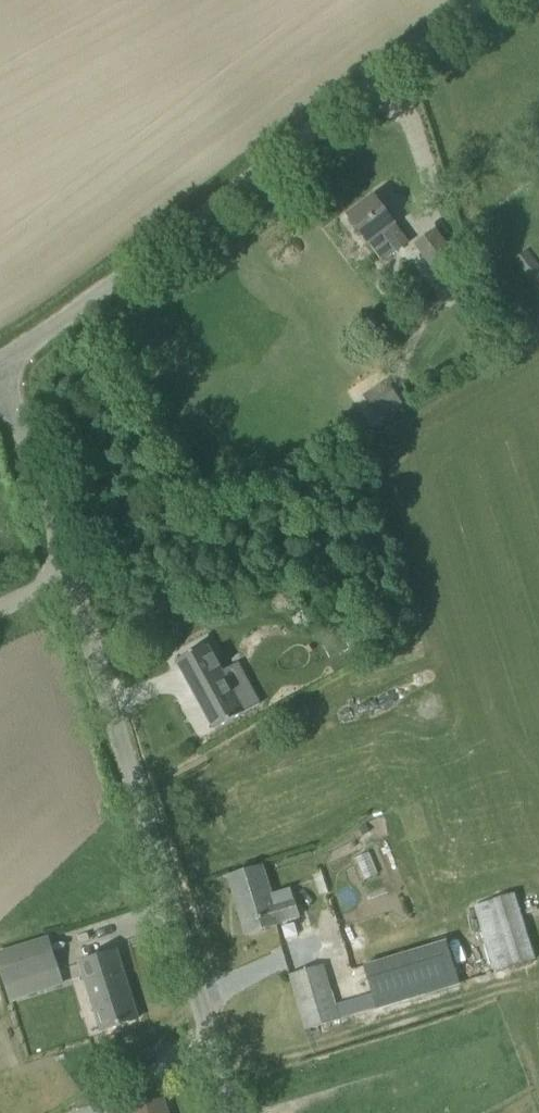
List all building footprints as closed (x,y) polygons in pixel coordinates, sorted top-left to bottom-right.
[(349,216),(382,261),(408,242),(375,197),(349,216)] [(473,284),(461,268),(434,231),(415,245),(454,298),(473,284)] [(512,261),(538,296),(538,267),(526,250),(512,261)] [(384,378),(362,394),(380,418),(402,402),(384,378)] [(345,639),(332,646),(338,656),(351,649),(345,639)] [(246,713),(208,644),(177,661),(215,730),(246,713)] [(262,867),(230,877),(247,934),(279,924),(278,921),(297,915),(289,888),(270,894),(262,867)] [(516,893),(475,905),(495,972),(536,959),(516,893)] [(49,936),(0,952),(0,971),(5,985),(59,968),(49,936)] [(126,997),(119,976),(124,975),(117,952),(81,963),(103,1030),(138,1019),(131,996),(126,997)] [(326,965),(311,969),(291,975),(307,1030),(328,1023),(377,1008),(373,993),(338,1004),(326,965)] [(133,1112),(168,1112),(163,1100),(132,1110),(133,1112)]
